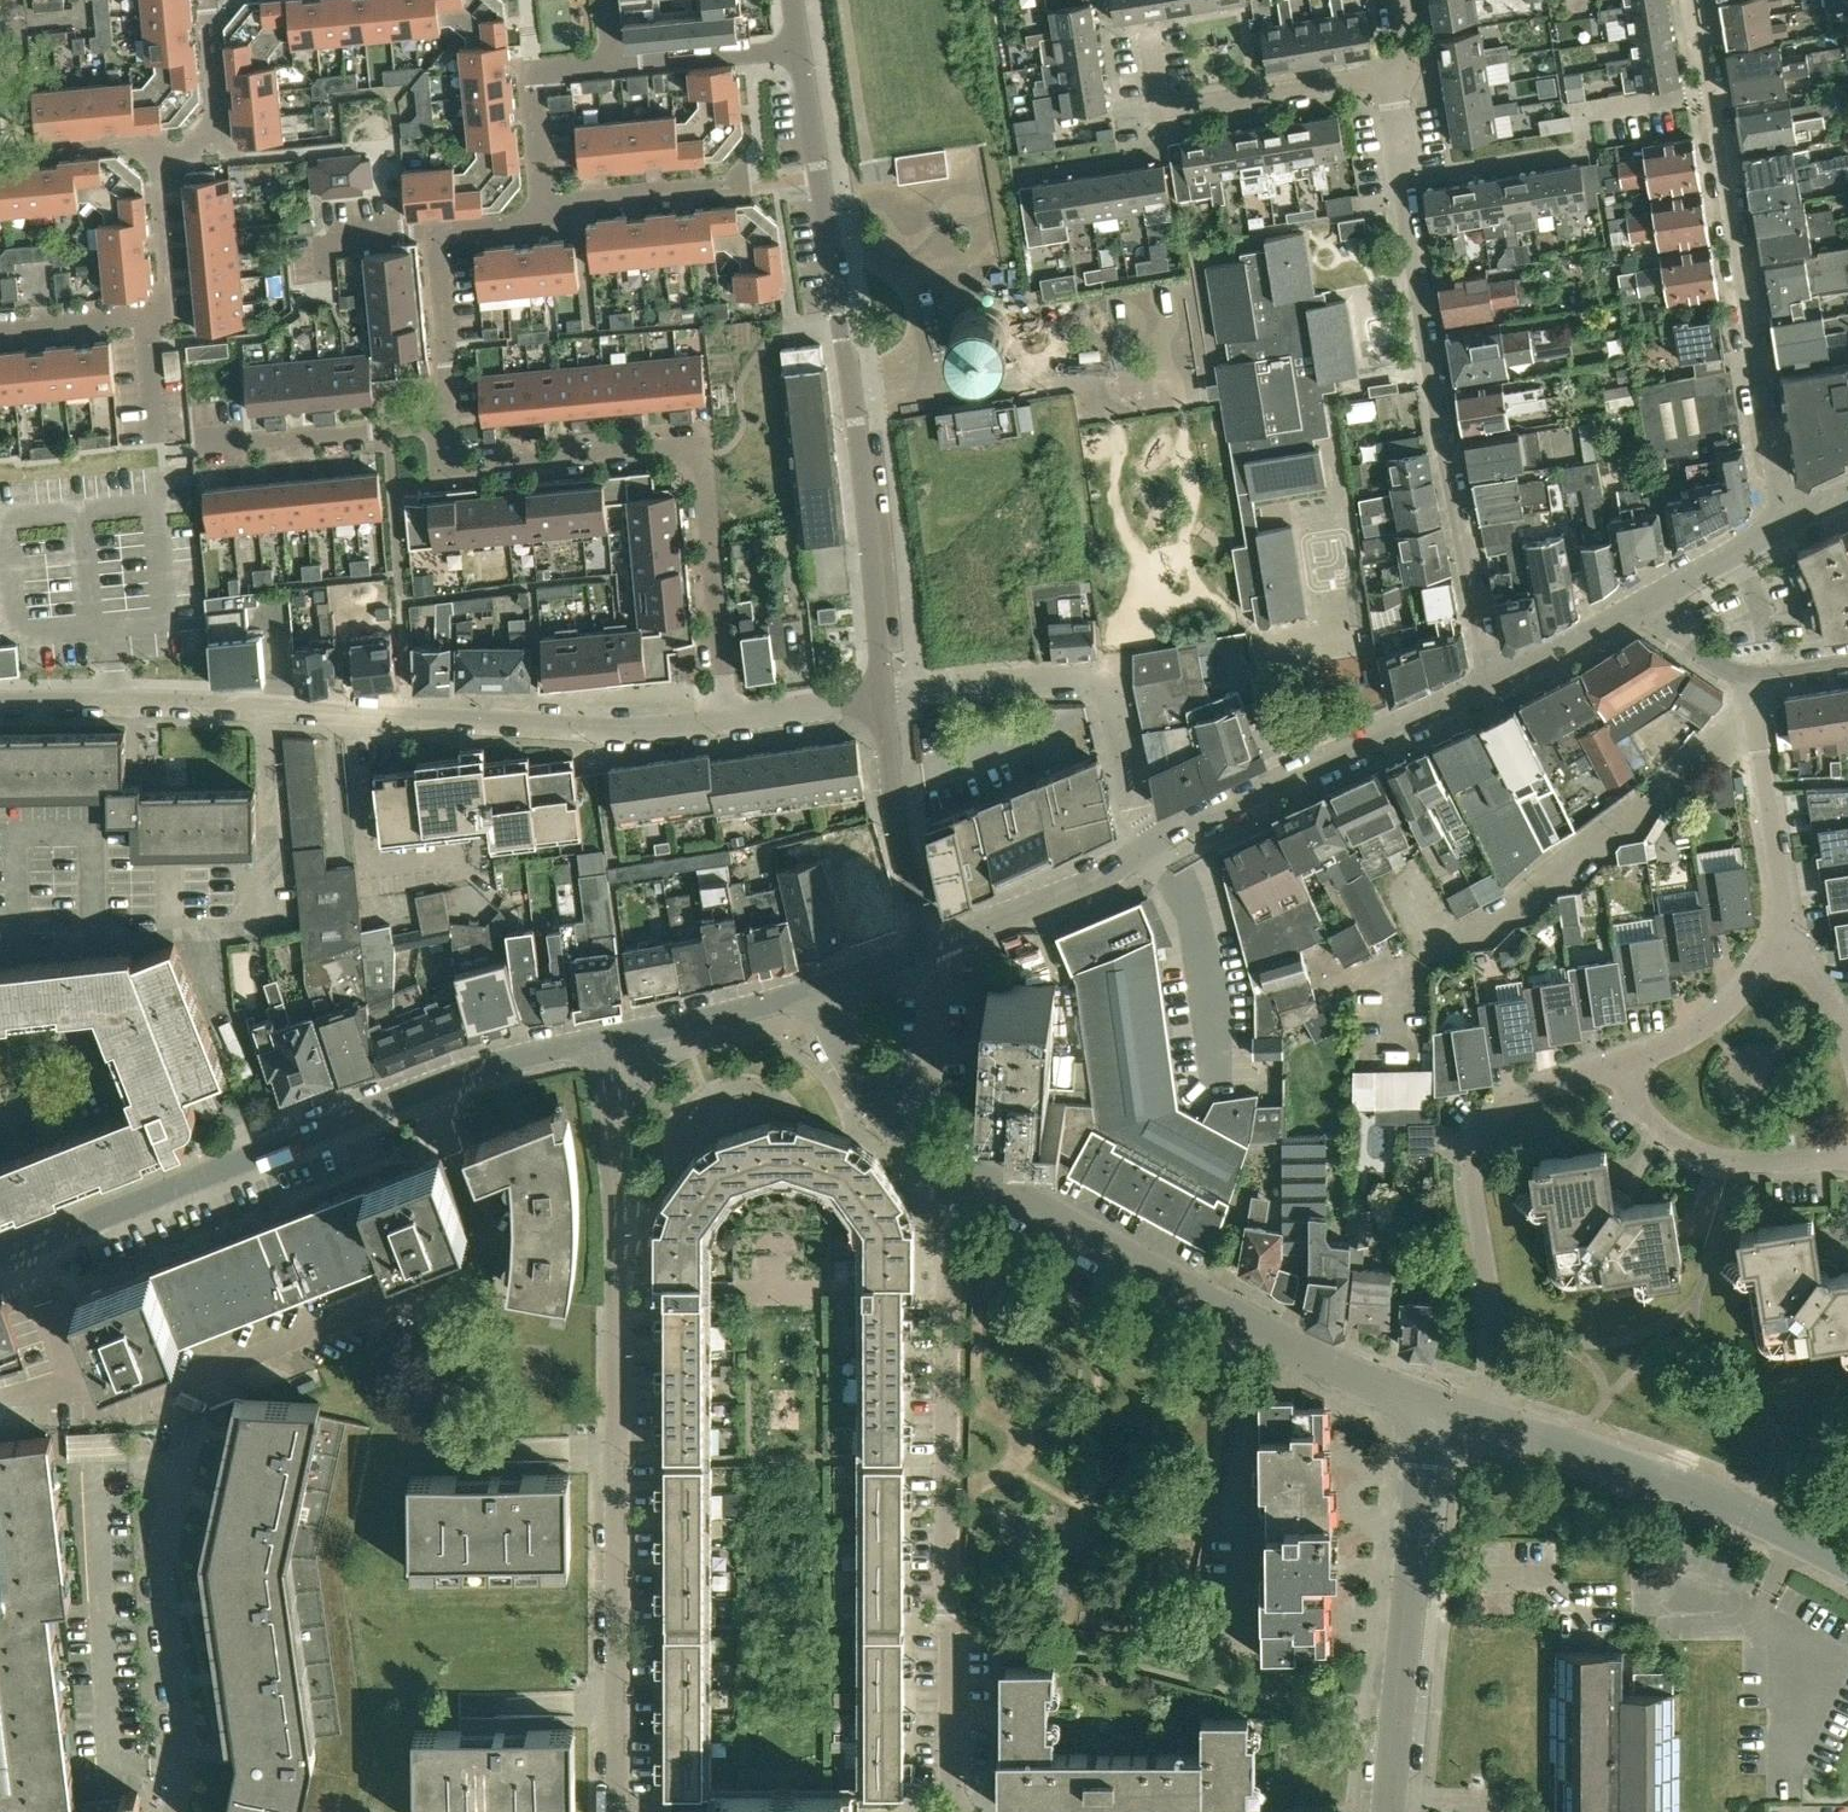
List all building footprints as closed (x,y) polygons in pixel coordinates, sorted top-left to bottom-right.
[(51,9),(50,0),(35,0),(36,11),(51,9)] [(65,0),(50,0),(51,9),(66,8),(65,0)] [(97,16),(111,15),(109,0),(95,0),(97,16)] [(145,11),(193,7),(193,0),(144,0),(145,11)] [(291,0),(255,0),(247,1),(237,13),(277,47),(284,38),(294,37),(295,43),(291,0)] [(295,43),(319,41),(315,0),(291,0),(295,43)] [(340,0),(315,0),(319,41),(344,39),(340,0)] [(344,39),(369,36),(365,0),(340,0),(344,39)] [(369,36),(393,34),(390,0),(365,0),(369,36)] [(414,0),(390,0),(393,34),(417,32),(414,0)] [(417,32),(442,29),(439,0),(414,0),(417,32)] [(442,29),(442,24),(451,23),(459,29),(483,0),(439,0),(442,29)] [(459,29),(467,36),(468,44),(461,45),(461,46),(509,42),(508,29),(508,26),(507,17),(505,0),(483,0),(459,29)] [(706,11),(693,13),(677,15),(651,17),(626,19),(627,32),(629,45),(658,43),(678,41),(681,41),(696,38),(699,38),(750,33),(749,23),(743,23),(741,10),(740,0),(705,0),(706,11)] [(1052,36),(1095,29),(1091,3),(1086,4),(1085,0),(1046,0),(1052,36)] [(1115,22),(1142,17),(1139,0),(1112,0),(1115,22)] [(1168,13),(1166,0),(1139,0),(1142,17),(1168,13)] [(1168,13),(1194,9),(1192,0),(1166,0),(1168,13)] [(1194,9),(1219,5),(1218,0),(1192,0),(1194,9)] [(1279,8),(1291,6),(1290,0),(1277,0),(1279,8)] [(1332,9),(1338,8),(1344,7),(1342,0),(1330,0),(1332,9)] [(1435,27),(1478,20),(1475,0),(1431,0),(1435,27)] [(1623,5),(1624,11),(1667,4),(1666,0),(1622,0),(1623,5)] [(1724,22),(1771,14),(1769,3),(1787,0),(1720,0),(1724,22)] [(1825,12),(1847,8),(1847,0),(1823,0),(1825,12)] [(1667,4),(1624,11),(1625,17),(1628,37),(1671,30),(1667,4)] [(1291,6),(1279,8),(1280,18),(1286,17),(1292,16),(1291,6)] [(1607,8),(1609,20),(1619,18),(1617,6),(1607,8)] [(145,11),(147,35),(191,31),(191,22),(195,22),(193,7),(145,11)] [(1599,21),(1609,20),(1607,8),(1597,10),(1599,21)] [(1339,15),(1346,58),(1372,53),(1365,10),(1345,14),(1339,15)] [(227,26),(231,68),(279,64),(278,63),(272,63),(271,54),(277,47),(237,13),(227,26)] [(1771,14),(1724,22),(1728,44),(1760,39),(1790,34),(1788,22),(1772,25),(1771,14)] [(111,15),(97,16),(99,35),(113,34),(111,15)] [(1333,16),(1313,19),(1320,62),(1346,58),(1339,15),(1333,16)] [(1293,22),(1287,23),(1294,66),(1320,62),(1313,19),(1293,22)] [(1294,66),(1287,23),(1281,24),(1261,28),(1268,70),(1294,66)] [(1046,37),(1047,43),(1041,44),(1044,64),(1099,55),(1095,29),(1052,36),(1046,37)] [(68,30),(53,32),(54,43),(69,42),(68,30)] [(1671,30),(1628,37),(1631,57),(1632,63),(1675,55),(1671,30)] [(192,41),(191,31),(147,35),(150,60),(198,56),(196,40),(192,41)] [(1035,33),(1037,45),(1041,44),(1047,43),(1046,37),(1045,31),(1035,33)] [(38,44),(54,43),(53,32),(37,33),(38,44)] [(1484,58),(1483,52),(1480,32),(1457,35),(1437,38),(1439,48),(1441,65),(1484,58)] [(1027,46),(1037,45),(1035,33),(1026,35),(1027,46)] [(113,34),(99,35),(107,48),(113,40),(113,34)] [(93,50),(107,48),(99,35),(92,36),(93,50)] [(86,36),(74,37),(76,51),(87,50),(86,36)] [(510,57),(509,45),(509,42),(461,46),(464,71),(507,67),(506,58),(510,57)] [(1810,50),(1811,52),(1782,57),(1780,44),(1729,52),(1733,74),(1813,62),(1843,57),(1841,46),(1810,50)] [(1499,50),(1501,62),(1511,60),(1509,48),(1499,50)] [(1491,57),(1492,63),(1501,62),(1499,50),(1490,51),(1491,57)] [(1060,88),(1103,81),(1099,55),(1044,64),(1042,64),(1044,78),(1035,79),(1036,86),(1043,85),(1050,84),(1053,83),(1054,89),(1060,88)] [(1627,70),(1621,71),(1625,91),(1637,90),(1648,88),(1680,83),(1675,55),(1632,63),(1626,63),(1627,70)] [(157,69),(150,78),(191,111),(202,98),(200,80),(198,56),(150,60),(150,61),(156,60),(157,69)] [(1484,58),(1441,65),(1443,77),(1446,91),(1488,84),(1511,80),(1507,61),(1501,62),(1492,63),(1491,57),(1484,58)] [(1625,58),(1615,59),(1617,71),(1621,71),(1627,70),(1626,63),(1625,58)] [(1608,73),(1617,71),(1615,59),(1606,61),(1608,73)] [(1733,74),(1736,96),(1787,87),(1785,76),(1815,72),(1813,62),(1733,74)] [(236,83),(237,92),(281,88),(279,64),(231,68),(232,83),(236,83)] [(413,84),(423,72),(414,65),(408,66),(409,81),(413,84)] [(740,89),(739,74),(734,74),(733,65),(690,69),(692,94),(740,89)] [(408,66),(396,67),(398,82),(409,81),(408,66)] [(386,84),(398,82),(396,67),(385,68),(386,84)] [(508,76),(507,67),(464,71),(466,96),(514,91),(513,76),(508,76)] [(346,72),(348,87),(360,86),(358,71),(346,72)] [(346,72),(335,73),(336,89),(348,87),(346,72)] [(432,80),(423,72),(413,84),(417,88),(433,86),(432,80)] [(664,72),(654,73),(656,90),(665,89),(664,72)] [(1583,72),(1565,75),(1569,103),(1587,100),(1587,97),(1583,72)] [(322,75),(318,79),(330,89),(336,89),(335,73),(322,75)] [(648,73),(638,74),(640,92),(649,92),(648,73)] [(638,74),(629,75),(630,93),(640,92),(638,74)] [(614,89),(613,76),(598,78),(599,90),(614,89)] [(1537,79),(1540,96),(1557,93),(1554,76),(1537,79)] [(134,80),(133,80),(138,128),(168,125),(181,124),(191,111),(150,78),(144,86),(135,86),(134,80)] [(585,92),(599,90),(598,78),(583,79),(585,92)] [(330,96),(330,89),(318,79),(314,84),(315,97),(330,96)] [(138,128),(133,80),(108,83),(112,127),(122,126),(122,130),(138,128)] [(1050,84),(1043,85),(1045,96),(1050,96),(1054,116),(1065,114),(1067,130),(1108,123),(1105,108),(1107,108),(1103,81),(1060,88),(1054,89),(1053,83),(1050,84)] [(108,83),(84,85),(88,133),(103,131),(103,127),(112,127),(108,83)] [(1016,84),(1007,85),(1008,95),(1018,93),(1016,84)] [(1447,101),(1450,117),(1493,110),(1488,84),(1446,91),(1447,101)] [(84,85),(60,87),(64,131),(73,130),(74,134),(88,133),(84,85)] [(1045,96),(1043,85),(1036,86),(1034,86),(1036,98),(1045,96)] [(434,98),(433,86),(417,88),(419,99),(434,98)] [(39,138),(54,136),(54,132),(64,131),(60,87),(34,90),(39,138)] [(234,102),(235,117),(283,112),(281,88),(237,92),(238,102),(234,102)] [(700,105),(694,111),(733,144),(744,131),(743,115),(740,89),(692,94),(692,95),(699,94),(700,105)] [(516,106),(514,91),(466,96),(468,120),(512,116),(511,107),(516,106)] [(575,107),(573,91),(549,94),(551,109),(575,107)] [(1737,106),(1741,128),(1821,113),(1834,111),(1832,100),(1790,107),(1788,97),(1737,106)] [(420,111),(435,109),(434,98),(419,99),(420,111)] [(1508,101),(1509,113),(1519,112),(1518,106),(1517,100),(1508,101)] [(1509,113),(1508,101),(1498,103),(1500,115),(1509,113)] [(316,105),(317,116),(332,114),(331,103),(316,105)] [(436,116),(435,109),(420,111),(416,115),(428,125),(436,116)] [(1493,110),(1450,117),(1451,127),(1454,143),(1497,136),(1493,110)] [(722,157),(733,144),(694,111),(687,120),(677,121),(676,114),(675,114),(680,161),(695,160),(705,159),(722,157)] [(235,117),(237,132),(241,133),(242,142),(286,138),(283,112),(235,117)] [(1823,125),(1821,113),(1741,128),(1744,149),(1795,140),(1795,139),(1809,136),(1808,127),(1823,125)] [(317,116),(318,127),(333,125),(332,114),(317,116)] [(675,114),(651,117),(655,160),(664,159),(665,163),(680,161),(675,114)] [(421,134),(428,125),(416,115),(413,119),(415,134),(421,134)] [(1338,115),(1311,119),(1318,162),(1324,161),(1345,157),(1338,115)] [(1572,129),(1570,115),(1539,120),(1541,134),(1572,129)] [(512,116),(468,120),(471,145),(518,140),(517,126),(517,125),(513,125),(512,116)] [(651,117),(627,119),(631,167),(646,165),(646,161),(655,160),(651,117)] [(403,120),(404,135),(415,134),(413,119),(403,120)] [(627,119),(602,121),(606,164),(616,163),(616,168),(631,167),(627,119)] [(1311,119),(1285,123),(1293,166),(1294,177),(1308,175),(1309,185),(1316,184),(1315,179),(1314,174),(1313,169),(1319,168),(1318,162),(1311,119)] [(577,124),(581,171),(597,170),(597,165),(606,164),(602,121),(577,124)] [(1285,123),(1260,127),(1267,170),(1268,177),(1274,176),(1275,180),(1294,177),(1293,166),(1285,123)] [(1260,127),(1234,131),(1241,174),(1244,190),(1264,187),(1262,178),(1268,177),(1267,170),(1260,127)] [(1019,152),(1056,147),(1053,128),(1016,133),(1019,152)] [(1241,174),(1234,131),(1208,136),(1216,185),(1210,186),(1212,195),(1224,194),(1222,184),(1226,183),(1225,177),(1241,174)] [(1182,141),(1168,143),(1172,169),(1177,201),(1212,195),(1210,186),(1216,185),(1208,136),(1182,140),(1182,141)] [(1599,164),(1601,177),(1606,176),(1620,174),(1697,161),(1693,137),(1645,145),(1646,157),(1599,164)] [(520,156),(518,140),(471,145),(477,144),(478,153),(471,162),(512,195),(523,182),(521,166),(520,156)] [(1793,146),(1745,154),(1749,183),(1817,171),(1815,161),(1810,162),(1807,147),(1794,149),(1793,146)] [(896,157),(897,163),(899,179),(899,182),(949,175),(946,151),(945,149),(896,157)] [(362,152),(321,156),(321,162),(312,163),(314,189),(324,189),(324,195),(366,191),(366,185),(374,184),(371,157),(363,158),(362,152)] [(90,158),(75,159),(80,207),(81,207),(80,200),(90,200),(97,206),(131,166),(117,155),(100,157),(90,158)] [(1834,155),(1814,158),(1815,161),(1817,171),(1837,167),(1834,155)] [(55,210),(80,207),(75,159),(60,161),(60,165),(51,166),(55,210)] [(1606,176),(1608,188),(1651,181),(1653,193),(1701,186),(1697,161),(1620,174),(1606,176)] [(41,162),(26,164),(31,212),(55,210),(51,166),(41,167),(41,162)] [(474,211),(484,210),(501,208),(512,195),(471,162),(466,169),(456,170),(455,164),(454,164),(459,212),(474,211)] [(1164,163),(1138,167),(1145,210),(1146,222),(1173,218),(1171,206),(1164,163)] [(2,171),(6,214),(31,212),(26,164),(12,165),(12,170),(2,171)] [(444,213),(459,212),(454,164),(430,166),(434,210),(444,209),(444,213)] [(1580,164),(1554,169),(1561,212),(1567,211),(1587,207),(1585,193),(1585,192),(1580,164)] [(144,178),(131,166),(97,206),(105,212),(106,222),(100,222),(100,224),(148,219),(146,204),(146,194),(144,178)] [(425,211),(434,210),(430,166),(405,168),(410,216),(425,215),(425,211)] [(1817,171),(1749,183),(1753,204),(1801,195),(1800,185),(1846,177),(1844,166),(1837,167),(1817,171)] [(1145,210),(1138,167),(1112,171),(1119,215),(1145,210)] [(1319,168),(1313,169),(1314,174),(1315,179),(1327,177),(1325,167),(1319,168)] [(201,180),(216,179),(215,169),(200,171),(201,180)] [(1554,169),(1528,173),(1535,216),(1555,213),(1561,212),(1554,169)] [(200,171),(186,172),(187,181),(187,182),(201,180),(200,171)] [(1112,171),(1085,176),(1093,219),(1119,215),(1112,171)] [(1528,173),(1502,177),(1509,220),(1510,226),(1516,225),(1517,230),(1537,226),(1535,216),(1528,173)] [(1085,176),(1061,180),(1067,223),(1093,219),(1085,176)] [(1268,177),(1262,178),(1264,187),(1275,185),(1275,180),(1274,176),(1268,177)] [(1328,187),(1327,177),(1315,179),(1316,184),(1317,188),(1328,187)] [(1502,177),(1476,181),(1483,224),(1486,237),(1505,234),(1504,227),(1510,226),(1509,220),(1502,177)] [(187,182),(189,206),(235,202),(233,178),(216,179),(201,180),(187,182)] [(1069,239),(1067,223),(1061,180),(1034,184),(1035,188),(1020,191),(1026,228),(1041,226),(1043,243),(1069,239)] [(1476,181),(1451,185),(1458,228),(1464,227),(1483,224),(1476,181)] [(1264,187),(1258,188),(1260,198),(1265,197),(1277,195),(1275,185),(1264,187)] [(1451,185),(1424,190),(1427,206),(1431,233),(1452,229),(1458,228),(1451,185)] [(1595,190),(1585,192),(1585,193),(1587,207),(1598,205),(1595,190)] [(1615,218),(1607,219),(1609,229),(1628,227),(1705,215),(1702,191),(1653,199),(1655,211),(1626,216),(1615,218)] [(1225,203),(1224,194),(1212,195),(1214,205),(1225,203)] [(1328,215),(1354,211),(1351,194),(1326,199),(1327,204),(1328,215)] [(1804,200),(1753,209),(1757,233),(1834,220),(1832,208),(1806,212),(1804,200)] [(189,206),(191,231),(237,227),(235,202),(189,206)] [(725,205),(711,206),(716,255),(715,248),(725,247),(734,254),(766,212),(753,202),(748,203),(736,204),(725,205)] [(687,212),(692,257),(716,255),(711,206),(696,208),(696,211),(687,212)] [(1315,207),(1299,209),(1300,219),(1300,220),(1317,218),(1316,217),(1315,207)] [(678,209),(662,211),(667,260),(692,257),(687,212),(678,213),(678,209)] [(1300,220),(1300,219),(1299,209),(1285,211),(1286,222),(1300,220)] [(644,262),(667,260),(662,211),(647,212),(647,216),(639,217),(644,262)] [(735,270),(782,265),(781,251),(781,240),(779,222),(766,212),(734,254),(741,259),(742,269),(735,270)] [(628,214),(613,216),(618,265),(644,262),(639,217),(631,218),(628,214)] [(1249,217),(1250,227),(1265,225),(1264,215),(1249,217)] [(1628,227),(1609,229),(1611,243),(1621,241),(1630,240),(1659,235),(1660,247),(1709,240),(1705,215),(1628,227)] [(592,267),(618,265),(613,216),(597,218),(598,221),(588,222),(592,267)] [(1364,217),(1339,221),(1341,239),(1367,235),(1364,217)] [(1568,217),(1556,219),(1557,228),(1569,227),(1568,217)] [(100,224),(102,248),(146,244),(146,235),(149,234),(148,219),(100,224)] [(1834,220),(1757,233),(1761,256),(1811,248),(1810,236),(1842,231),(1841,219),(1834,220)] [(1510,226),(1504,227),(1505,234),(1506,237),(1518,235),(1517,230),(1516,225),(1510,226)] [(191,231),(194,256),(240,252),(237,227),(191,231)] [(1459,235),(1453,236),(1455,245),(1466,243),(1465,234),(1464,227),(1458,228),(1459,235)] [(1569,227),(1557,228),(1559,238),(1571,236),(1569,227)] [(1244,542),(1232,544),(1240,589),(1243,609),(1253,607),(1256,621),(1258,626),(1263,628),(1268,627),(1271,624),(1272,619),(1306,613),(1292,526),(1258,531),(1252,497),(1326,486),(1320,446),(1316,447),(1314,437),(1330,435),(1324,391),(1336,389),(1334,378),(1355,375),(1358,374),(1346,298),(1321,302),(1320,292),(1314,293),(1304,231),(1265,237),(1267,249),(1241,254),(1242,260),(1207,266),(1218,341),(1225,340),(1229,362),(1217,364),(1228,438),(1244,542)] [(1519,244),(1518,235),(1506,237),(1507,246),(1519,244)] [(565,239),(551,240),(555,289),(580,286),(576,242),(566,243),(565,239)] [(555,289),(551,240),(535,242),(535,246),(526,247),(531,291),(555,289)] [(54,257),(69,248),(60,241),(53,242),(54,257)] [(53,242),(34,244),(35,259),(54,257),(53,242)] [(376,353),(372,353),(374,379),(432,374),(419,242),(394,244),(395,251),(367,254),(376,353)] [(1466,243),(1455,245),(1456,255),(1468,253),(1466,243)] [(15,246),(16,261),(35,259),(34,244),(15,246)] [(147,254),(146,244),(102,248),(105,273),(152,268),(151,253),(147,254)] [(517,244),(501,245),(506,294),(531,291),(526,247),(517,248),(517,244)] [(501,245),(492,246),(486,247),(487,251),(477,252),(481,296),(506,294),(501,245)] [(8,247),(0,255),(16,261),(15,246),(8,247)] [(1635,269),(1618,272),(1620,284),(1714,270),(1711,247),(1662,254),(1663,265),(1635,269)] [(1818,252),(1818,253),(1762,262),(1770,314),(1821,306),(1819,293),(1847,288),(1847,247),(1818,252)] [(70,263),(69,248),(54,257),(55,264),(70,263)] [(194,256),(196,281),(242,276),(240,252),(194,256)] [(17,268),(16,261),(0,255),(2,269),(17,268)] [(1169,257),(1153,259),(1155,271),(1171,268),(1169,257)] [(1138,273),(1155,271),(1153,259),(1136,262),(1138,273)] [(784,280),(782,265),(735,270),(738,295),(781,291),(780,281),(784,280)] [(1117,265),(1101,267),(1103,279),(1119,277),(1117,265)] [(1086,282),(1103,279),(1101,267),(1084,270),(1086,282)] [(154,283),(152,268),(105,273),(107,297),(151,293),(150,283),(154,283)] [(71,270),(56,271),(57,280),(72,278),(71,270)] [(1714,270),(1620,284),(1622,302),(1653,298),(1668,295),(1669,301),(1718,294),(1714,270)] [(1040,278),(1042,288),(1044,298),(1079,292),(1075,272),(1040,278)] [(1439,280),(1442,301),(1522,289),(1521,284),(1514,285),(1513,279),(1488,282),(1486,273),(1439,280)] [(2,277),(3,285),(19,283),(18,275),(2,277)] [(196,281),(198,305),(244,301),(242,276),(196,281)] [(73,293),(72,278),(57,280),(58,294),(73,293)] [(20,298),(19,283),(3,285),(5,299),(20,298)] [(1442,301),(1445,323),(1493,316),(1491,306),(1516,302),(1515,294),(1522,293),(1522,289),(1442,301)] [(244,301),(198,305),(201,330),(247,326),(244,301)] [(728,301),(717,302),(718,317),(729,316),(728,301)] [(707,318),(718,317),(717,302),(706,303),(707,318)] [(1010,337),(1010,333),(1015,332),(1016,336),(1017,337),(1018,338),(1038,335),(1039,334),(1040,332),(1037,318),(1037,317),(1036,316),(1036,315),(1035,315),(1034,315),(1015,318),(1014,319),(1013,320),(1014,325),(1009,326),(1008,323),(1006,320),(1004,317),(1002,315),(1000,313),(998,311),(995,309),(992,308),(989,306),(986,306),(983,305),(980,305),(977,305),(971,307),(968,308),(965,309),(963,311),(960,313),(958,315),(956,318),(954,320),(953,323),(952,326),(951,329),(951,335),(951,338),(951,341),(952,344),(955,350),(958,355),(963,359),(966,361),(968,362),(971,363),(974,364),(978,365),(981,365),(984,364),(987,364),(990,363),(993,362),(996,360),(998,359),(1001,357),(1003,354),(1005,352),(1006,349),(1008,346),(1009,344),(1010,340),(1010,337)] [(683,306),(671,307),(672,321),(684,321),(683,306)] [(1847,328),(1847,312),(1838,314),(1838,315),(1823,317),(1821,306),(1770,314),(1774,339),(1847,328)] [(672,321),(671,307),(660,308),(661,322),(672,321)] [(633,311),(622,312),(623,327),(634,326),(633,311)] [(623,327),(622,312),(611,313),(612,328),(623,327)] [(584,329),(583,317),(569,319),(569,330),(584,329)] [(1693,358),(1695,376),(1725,371),(1722,348),(1726,347),(1725,336),(1720,335),(1718,317),(1688,321),(1688,318),(1660,322),(1662,334),(1676,332),(1680,360),(1693,358)] [(1499,323),(1446,332),(1451,356),(1530,345),(1527,329),(1501,334),(1499,323)] [(499,325),(484,327),(485,339),(501,337),(499,325)] [(550,328),(534,329),(536,341),(551,339),(550,328)] [(1778,365),(1828,356),(1826,344),(1847,341),(1847,328),(1774,339),(1778,365)] [(536,341),(534,329),(519,331),(520,342),(536,341)] [(1530,345),(1451,356),(1455,382),(1507,373),(1505,363),(1572,352),(1570,339),(1559,340),(1530,345)] [(96,347),(87,347),(91,391),(116,388),(111,341),(95,342),(96,347)] [(209,358),(219,357),(217,342),(207,343),(209,358)] [(228,342),(217,342),(219,357),(229,356),(228,342)] [(198,359),(209,358),(207,343),(197,344),(198,359)] [(67,393),(91,391),(87,347),(78,348),(78,344),(62,346),(67,393)] [(198,359),(197,344),(187,345),(188,360),(198,359)] [(803,542),(846,536),(847,536),(827,366),(824,367),(821,344),(783,349),(785,372),(782,372),(803,542)] [(38,352),(42,396),(67,393),(62,346),(47,347),(47,352),(38,352)] [(168,380),(183,378),(179,348),(165,350),(168,380)] [(18,398),(42,396),(38,352),(29,353),(28,349),(13,351),(18,398)] [(0,352),(0,400),(18,398),(13,351),(0,352)] [(376,399),(374,379),(372,353),(346,355),(351,401),(376,399)] [(346,355),(322,358),(326,403),(351,401),(346,355)] [(679,357),(683,403),(708,401),(704,355),(679,357)] [(683,403),(679,357),(654,360),(658,405),(683,403)] [(301,406),(326,403),(322,358),(297,360),(301,406)] [(276,408),(301,406),(297,360),(272,362),(276,408)] [(658,405),(654,360),(629,362),(633,408),(658,405)] [(251,411),(276,408),(272,362),(247,365),(251,411)] [(605,364),(609,410),(633,408),(629,362),(605,364)] [(1779,375),(1795,474),(1794,477),(1810,484),(1811,482),(1847,465),(1846,459),(1847,458),(1847,363),(1779,375)] [(584,412),(609,410),(605,364),(580,366),(584,412)] [(555,369),(559,414),(584,412),(580,366),(555,369)] [(559,414),(555,369),(530,371),(534,417),(559,414)] [(1695,376),(1636,386),(1650,466),(1666,463),(1664,454),(1673,453),(1686,451),(1685,446),(1716,441),(1715,438),(1739,434),(1730,370),(1725,371),(1695,376)] [(510,419),(534,417),(530,371),(506,373),(510,419)] [(481,375),(485,421),(510,419),(506,373),(481,375)] [(1542,386),(1529,388),(1503,392),(1501,381),(1456,388),(1459,409),(1538,397),(1537,394),(1543,393),(1542,386)] [(1398,419),(1396,407),(1394,396),(1376,399),(1376,402),(1345,406),(1348,426),(1398,419)] [(1538,397),(1459,409),(1463,432),(1508,425),(1506,412),(1547,405),(1546,397),(1538,398),(1538,397)] [(1018,430),(1034,428),(1030,404),(1015,406),(1015,404),(936,415),(940,445),(1019,434),(1018,430)] [(337,410),(327,411),(328,423),(338,422),(337,410)] [(672,411),(673,424),(685,423),(684,410),(672,411)] [(694,410),(684,410),(685,423),(695,422),(694,410)] [(328,423),(327,411),(315,412),(317,424),(328,423)] [(288,414),(277,416),(278,428),(289,427),(288,414)] [(645,414),(634,415),(635,427),(646,426),(645,414)] [(624,428),(635,427),(634,415),(623,416),(624,428)] [(267,416),(268,429),(278,428),(277,416),(267,416)] [(596,418),(585,419),(586,432),(597,431),(596,418)] [(586,432),(585,419),(574,420),(575,433),(586,432)] [(1584,462),(1597,460),(1593,441),(1590,422),(1578,424),(1584,462)] [(547,423),(535,424),(536,436),(548,435),(547,423)] [(536,436),(535,424),(525,425),(526,437),(536,436)] [(497,428),(486,429),(487,441),(498,440),(497,428)] [(1487,433),(1488,435),(1466,439),(1472,475),(1495,472),(1496,474),(1513,471),(1513,469),(1524,467),(1524,465),(1543,462),(1538,430),(1519,433),(1518,430),(1505,433),(1504,430),(1487,433)] [(111,432),(96,434),(97,446),(112,444),(111,432)] [(82,447),(97,446),(96,434),(81,436),(82,447)] [(1750,504),(1739,434),(1715,438),(1716,441),(1685,446),(1686,451),(1673,453),(1674,462),(1677,476),(1680,497),(1664,500),(1672,550),(1746,511),(1750,504)] [(1420,436),(1378,444),(1381,458),(1387,457),(1391,484),(1433,477),(1428,451),(1424,451),(1423,451),(1420,436)] [(14,454),(13,442),(0,444),(0,455),(14,454)] [(49,456),(64,455),(62,443),(47,445),(49,456)] [(33,458),(49,456),(47,445),(32,446),(33,458)] [(1582,487),(1589,530),(1578,531),(1580,544),(1574,545),(1577,560),(1581,559),(1587,595),(1600,587),(1604,590),(1613,585),(1613,578),(1618,578),(1610,539),(1608,526),(1605,526),(1600,496),(1603,496),(1597,460),(1584,462),(1559,467),(1563,491),(1582,487)] [(697,649),(684,503),(682,486),(656,488),(655,471),(406,494),(411,547),(609,529),(607,496),(629,494),(641,627),(543,637),(546,665),(538,665),(541,691),(549,690),(564,688),(673,678),(670,652),(697,649)] [(380,472),(355,474),(359,520),(384,518),(380,472)] [(1479,520),(1510,515),(1521,513),(1520,503),(1544,499),(1541,480),(1516,484),(1514,473),(1473,480),(1479,520)] [(355,474),(330,476),(334,522),(359,520),(355,474)] [(305,479),(310,525),(334,522),(330,476),(305,479)] [(1359,499),(1360,511),(1370,509),(1436,498),(1433,477),(1391,484),(1393,493),(1359,499)] [(310,525),(305,479),(280,481),(285,527),(310,525)] [(280,481),(256,484),(260,529),(285,527),(280,481)] [(1559,481),(1548,483),(1552,509),(1563,507),(1559,481)] [(256,484),(231,486),(235,532),(260,529),(256,484)] [(206,488),(210,534),(235,532),(231,486),(206,488)] [(1639,488),(1626,490),(1631,521),(1633,521),(1636,537),(1633,537),(1637,558),(1645,557),(1647,560),(1661,558),(1665,555),(1654,492),(1640,494),(1639,488)] [(1607,516),(1608,526),(1610,539),(1618,578),(1618,581),(1634,572),(1632,559),(1637,558),(1633,537),(1636,537),(1633,521),(1631,521),(1626,490),(1614,492),(1618,514),(1607,516)] [(1382,519),(1397,517),(1399,527),(1440,519),(1436,498),(1370,509),(1360,511),(1362,523),(1365,538),(1385,534),(1382,519)] [(1510,515),(1479,520),(1484,547),(1504,544),(1509,570),(1489,574),(1494,601),(1503,645),(1510,649),(1539,635),(1529,583),(1524,584),(1516,542),(1510,515)] [(1399,548),(1400,556),(1445,548),(1441,524),(1378,536),(1363,539),(1366,554),(1399,548)] [(1798,552),(1804,565),(1789,572),(1798,589),(1811,583),(1817,606),(1803,608),(1806,626),(1821,624),(1823,638),(1847,634),(1847,528),(1798,552)] [(1561,539),(1522,547),(1529,583),(1539,635),(1577,617),(1561,539)] [(735,547),(736,561),(746,560),(744,546),(735,547)] [(1449,571),(1445,548),(1400,556),(1402,566),(1384,569),(1387,582),(1449,571)] [(362,574),(371,573),(370,558),(360,559),(362,574)] [(360,559),(351,560),(352,575),(362,574),(360,559)] [(312,564),(313,578),(323,577),(321,563),(312,564)] [(312,564),(302,565),(303,579),(313,578),(312,564)] [(263,568),(264,583),(274,582),(273,567),(263,568)] [(264,583),(263,568),(253,569),(255,584),(264,583)] [(417,595),(435,593),(433,573),(415,575),(417,595)] [(230,592),(239,591),(238,577),(228,578),(230,592)] [(1423,583),(1428,607),(1433,606),(1434,608),(1450,605),(1450,608),(1456,607),(1451,578),(1423,583)] [(1080,581),(1055,585),(1056,595),(1082,591),(1080,581)] [(575,584),(538,587),(539,598),(576,595),(575,584)] [(1056,595),(1055,585),(1031,588),(1033,599),(1056,595)] [(315,599),(328,598),(327,586),(314,587),(315,599)] [(1374,608),(1399,603),(1397,587),(1371,592),(1374,608)] [(205,596),(209,639),(214,686),(267,681),(262,634),(242,636),(239,605),(258,603),(257,591),(205,596)] [(527,593),(518,594),(520,606),(529,605),(527,593)] [(493,597),(452,602),(453,613),(495,607),(493,597)] [(751,675),(777,672),(774,653),(787,651),(782,612),(755,616),(753,598),(741,599),(751,675)] [(1082,598),(1069,599),(1075,657),(1097,655),(1094,618),(1083,619),(1082,598)] [(1054,659),(1075,657),(1069,599),(1060,599),(1062,622),(1051,622),(1054,659)] [(453,613),(452,602),(435,604),(437,615),(453,613)] [(838,617),(836,603),(819,605),(821,619),(838,617)] [(1457,612),(1456,607),(1450,608),(1450,605),(1434,608),(1433,606),(1428,607),(1429,617),(1435,615),(1448,675),(1463,669),(1467,660),(1460,627),(1455,629),(1452,614),(1457,612)] [(419,606),(418,607),(411,608),(412,620),(420,620),(419,606)] [(293,646),(297,678),(298,690),(331,691),(329,678),(337,678),(335,657),(332,657),(330,644),(337,643),(333,612),(322,613),(324,636),(314,637),(315,644),(293,646)] [(1416,619),(1417,622),(1430,684),(1448,675),(1435,615),(1429,617),(1416,619)] [(495,689),(493,645),(473,646),(473,620),(459,621),(459,685),(473,685),(478,690),(495,689)] [(512,645),(493,645),(495,689),(512,689),(516,686),(531,685),(528,645),(526,645),(524,621),(511,621),(512,645)] [(1382,655),(1392,701),(1430,684),(1417,622),(1385,633),(1389,652),(1382,655)] [(413,646),(416,686),(417,689),(447,689),(451,686),(451,626),(437,626),(437,636),(441,636),(441,646),(413,646)] [(391,633),(371,635),(376,687),(396,684),(391,633)] [(371,635),(351,638),(357,689),(376,687),(371,635)] [(1597,701),(1595,703),(1614,739),(1670,704),(1701,726),(1710,714),(1723,700),(1724,692),(1662,651),(1662,650),(1640,636),(1581,672),(1597,701)] [(1217,637),(1203,639),(1205,653),(1219,651),(1217,637)] [(20,671),(17,643),(0,644),(0,676),(20,674),(20,671)] [(1134,652),(1133,680),(1134,683),(1137,699),(1159,801),(1160,807),(1162,806),(1207,786),(1264,760),(1238,688),(1210,697),(1202,677),(1197,644),(1178,647),(1134,652)] [(1520,706),(1526,716),(1555,770),(1560,767),(1565,780),(1596,764),(1608,786),(1633,772),(1614,739),(1595,703),(1593,704),(1578,675),(1520,706)] [(1829,690),(1839,751),(1847,750),(1847,687),(1829,690)] [(1828,753),(1839,751),(1829,690),(1807,693),(1815,742),(1825,740),(1827,753),(1828,753)] [(1807,743),(1815,742),(1807,693),(1785,697),(1795,758),(1808,756),(1807,743)] [(1555,770),(1526,716),(1519,719),(1514,708),(1482,725),(1518,798),(1535,788),(1538,793),(1554,786),(1553,784),(1565,780),(1560,767),(1555,770)] [(1481,726),(1434,747),(1503,885),(1544,852),(1481,726)] [(142,816),(143,845),(257,842),(256,803),(256,800),(255,789),(143,792),(143,782),(126,782),(125,732),(0,735),(0,788),(110,785),(111,817),(142,816)] [(298,870),(330,867),(315,738),(284,737),(298,870)] [(858,740),(809,747),(816,796),(865,789),(858,740)] [(618,817),(716,803),(717,810),(816,796),(809,747),(711,761),(710,754),(611,768),(618,817)] [(421,768),(420,761),(419,761),(419,768),(409,769),(410,776),(401,777),(400,770),(388,772),(389,779),(379,780),(378,773),(376,773),(380,804),(387,803),(387,808),(380,809),(384,839),(493,826),(495,846),(583,836),(579,801),(571,802),(570,795),(579,794),(574,757),(572,758),(573,765),(553,767),(552,760),(551,760),(552,768),(532,770),(530,755),(528,755),(529,763),(509,765),(508,758),(506,758),(507,765),(488,768),(487,760),(474,762),(475,766),(466,767),(463,748),(461,749),(463,763),(443,766),(442,758),(441,758),(441,766),(421,768)] [(1426,754),(1407,764),(1427,803),(1429,803),(1435,799),(1448,824),(1450,825),(1456,837),(1469,831),(1462,818),(1449,792),(1446,793),(1426,754)] [(1116,827),(1115,824),(1114,824),(1109,800),(1110,800),(1103,769),(1102,769),(1098,755),(1078,763),(1080,775),(1070,777),(1085,846),(1087,845),(1086,844),(1109,833),(1109,834),(1112,833),(1113,834),(1118,832),(1117,826),(1116,827)] [(1831,771),(1841,771),(1841,757),(1830,757),(1831,771)] [(1387,770),(1399,795),(1412,820),(1410,820),(1422,843),(1432,838),(1450,873),(1462,867),(1429,803),(1427,803),(1407,764),(1405,761),(1387,770)] [(1736,803),(1730,766),(1711,769),(1717,806),(1736,803)] [(1085,846),(1070,777),(1059,780),(1056,772),(1037,780),(1054,855),(1055,858),(1083,844),(1084,846),(1085,846)] [(1377,772),(1353,783),(1383,850),(1373,854),(1366,858),(1359,861),(1369,882),(1392,871),(1385,858),(1408,848),(1396,821),(1399,820),(1377,772)] [(1009,792),(1026,867),(1054,855),(1037,780),(1013,790),(1014,791),(1009,792)] [(1366,858),(1373,854),(1383,850),(1353,783),(1328,794),(1350,840),(1357,837),(1366,858)] [(1827,852),(1847,849),(1847,784),(1811,785),(1816,822),(1826,821),(1827,826),(1824,826),(1827,852)] [(1004,793),(980,803),(997,880),(1026,867),(1009,792),(1004,794),(1004,793)] [(1282,1032),(1305,1018),(1319,1012),(1301,947),(1327,935),(1330,936),(1345,964),(1348,962),(1372,950),(1369,945),(1396,930),(1369,882),(1359,861),(1354,851),(1350,852),(1345,842),(1334,819),(1323,797),(1276,819),(1280,828),(1227,852),(1233,867),(1229,869),(1232,875),(1224,878),(1254,990),(1255,1034),(1256,1033),(1282,1032)] [(998,885),(997,880),(980,803),(956,813),(974,896),(975,895),(975,894),(998,885)] [(1688,805),(1669,808),(1673,837),(1692,834),(1688,805)] [(928,831),(930,839),(929,840),(935,865),(936,865),(944,900),(943,900),(943,903),(944,903),(949,905),(950,905),(950,906),(952,905),(952,904),(973,895),(973,896),(974,896),(956,813),(954,814),(958,830),(952,831),(949,823),(928,831)] [(672,849),(671,840),(656,842),(657,851),(672,849)] [(1647,859),(1644,840),(1620,844),(1616,849),(1619,863),(1647,859)] [(874,846),(836,857),(850,907),(841,909),(849,940),(861,936),(862,939),(896,926),(874,846)] [(562,924),(563,930),(567,957),(571,957),(577,1012),(625,1003),(623,993),(609,880),(608,875),(608,867),(605,848),(579,851),(586,920),(562,924)] [(730,849),(608,867),(608,875),(609,880),(700,866),(726,862),(732,861),(730,849)] [(1827,852),(1821,853),(1823,869),(1832,868),(1833,874),(1830,874),(1834,900),(1847,898),(1847,849),(1827,852)] [(842,943),(841,942),(822,859),(779,869),(801,959),(814,953),(816,956),(829,951),(828,948),(842,943)] [(555,863),(557,882),(572,881),(570,862),(555,863)] [(741,974),(739,965),(727,900),(733,899),(729,879),(726,862),(700,866),(707,903),(716,901),(719,917),(705,920),(704,920),(715,981),(741,974)] [(1726,919),(1752,915),(1744,863),(1696,870),(1701,904),(1703,903),(1707,928),(1722,926),(1720,917),(1726,916),(1726,919)] [(356,864),(330,867),(298,870),(302,913),(361,907),(357,864),(356,864)] [(747,973),(770,967),(778,965),(798,960),(780,885),(748,893),(746,882),(732,884),(731,879),(729,879),(733,899),(747,973)] [(426,943),(454,938),(452,924),(449,924),(441,890),(415,896),(426,943)] [(705,920),(704,917),(697,919),(692,893),(667,897),(683,988),(692,986),(715,981),(704,920),(705,920)] [(1558,896),(1561,924),(1580,922),(1576,893),(1558,896)] [(1847,947),(1847,898),(1834,900),(1831,901),(1833,916),(1842,914),(1843,920),(1840,920),(1843,947),(1847,947)] [(1075,979),(1088,1062),(1091,1087),(1095,1117),(1075,1153),(1067,1167),(1207,1246),(1222,1219),(1245,1147),(1251,1135),(1256,1104),(1257,1092),(1229,1096),(1211,1099),(1200,1119),(1179,1106),(1152,926),(1140,899),(1057,935),(1075,979)] [(1655,911),(1658,934),(1660,934),(1665,970),(1680,967),(1678,959),(1683,958),(1684,961),(1711,957),(1707,928),(1703,903),(1701,904),(1655,911)] [(375,1039),(371,1000),(363,928),(361,907),(302,913),(308,991),(317,1015),(339,1083),(384,1069),(375,1039)] [(452,924),(454,938),(455,938),(455,942),(462,1003),(473,1035),(484,1032),(483,1028),(491,1025),(492,1030),(505,1027),(503,1020),(518,1015),(515,1004),(513,983),(507,936),(506,929),(501,929),(500,923),(507,922),(507,918),(499,911),(486,925),(478,925),(478,920),(470,919),(469,924),(452,924)] [(473,1035),(462,1003),(458,989),(427,1001),(425,996),(420,983),(398,991),(395,949),(393,934),(392,922),(363,928),(371,1000),(375,1039),(384,1069),(386,1069),(385,1068),(388,1067),(413,1057),(413,1058),(416,1057),(415,1056),(442,1046),(442,1047),(449,1044),(449,1043),(451,1043),(461,1039),(473,1035)] [(415,929),(393,934),(395,949),(418,944),(415,929)] [(535,930),(510,932),(517,986),(521,1002),(524,1013),(525,1016),(532,1019),(549,1017),(549,1016),(551,1016),(543,987),(540,968),(535,930)] [(567,957),(563,930),(550,931),(554,967),(540,968),(543,987),(551,1016),(566,1014),(565,1004),(570,1003),(571,1013),(573,1013),(572,1003),(565,957),(567,957)] [(1611,941),(1614,959),(1621,1001),(1634,999),(1633,990),(1639,989),(1639,992),(1668,988),(1665,970),(1660,934),(1658,934),(1611,941)] [(631,986),(632,994),(633,1001),(683,989),(682,988),(672,940),(625,947),(631,986)] [(210,1032),(175,944),(136,958),(134,952),(0,967),(0,1020),(97,1010),(137,1108),(0,1162),(0,1219),(23,1210),(23,1209),(57,1196),(57,1197),(185,1147),(179,1130),(182,1129),(189,1127),(192,1125),(194,1122),(196,1119),(196,1115),(196,1111),(195,1109),(199,1107),(201,1111),(208,1108),(216,1105),(207,1084),(228,1076),(210,1032)] [(1567,966),(1568,978),(1570,978),(1576,1024),(1577,1024),(1591,1022),(1589,1014),(1595,1013),(1595,1016),(1622,1012),(1621,1001),(1614,959),(1567,966)] [(1522,985),(1524,995),(1531,1045),(1532,1045),(1546,1042),(1545,1033),(1551,1032),(1552,1035),(1578,1031),(1577,1024),(1576,1024),(1570,978),(1568,978),(1522,985)] [(265,983),(267,989),(272,1004),(267,1006),(271,1018),(256,1023),(254,1016),(247,1018),(266,1074),(275,1071),(280,1085),(279,1086),(282,1093),(282,1092),(283,1097),(285,1096),(287,1095),(298,1091),(300,1090),(309,1087),(312,1086),(312,1087),(317,1089),(328,1085),(330,1080),(329,1079),(332,1078),(333,1077),(312,1013),(291,1020),(278,979),(265,983)] [(1091,1087),(1088,1062),(1076,1061),(1074,1088),(1049,1087),(1055,984),(990,980),(982,1096),(1013,1098),(1013,1105),(1012,1118),(1032,1119),(1032,1129),(1044,1136),(1075,1153),(1095,1117),(1091,1087)] [(1531,1045),(1524,995),(1478,1002),(1481,1022),(1482,1023),(1487,1061),(1488,1061),(1502,1059),(1500,1050),(1506,1049),(1507,1053),(1532,1049),(1532,1045),(1531,1045)] [(1351,1021),(1345,999),(1319,1012),(1305,1018),(1316,1040),(1351,1021)] [(1491,1076),(1488,1061),(1487,1061),(1482,1023),(1481,1022),(1432,1030),(1434,1072),(1435,1089),(1458,1086),(1456,1077),(1462,1077),(1463,1080),(1491,1076)] [(1284,1037),(1256,1037),(1255,1037),(1255,1055),(1283,1056),(1284,1037)] [(1435,1108),(1435,1089),(1434,1072),(1353,1073),(1353,1109),(1435,1108)] [(1251,1135),(1249,1139),(1282,1140),(1282,1136),(1282,1102),(1256,1103),(1251,1135)] [(513,1267),(510,1286),(570,1297),(572,1285),(574,1273),(576,1261),(577,1249),(578,1238),(578,1227),(578,1206),(578,1195),(578,1185),(577,1174),(575,1160),(574,1149),(573,1141),(569,1119),(567,1119),(567,1120),(560,1121),(559,1113),(560,1113),(559,1110),(467,1146),(480,1178),(515,1164),(516,1168),(514,1168),(512,1168),(511,1169),(510,1170),(509,1171),(508,1173),(508,1174),(508,1176),(508,1178),(509,1179),(510,1180),(511,1182),(512,1183),(514,1183),(515,1183),(517,1183),(517,1187),(516,1187),(517,1216),(516,1245),(515,1249),(514,1249),(512,1249),(511,1250),(509,1251),(508,1252),(508,1254),(507,1255),(507,1257),(507,1259),(508,1260),(509,1261),(510,1263),(511,1264),(512,1264),(514,1265),(513,1267)] [(1435,1151),(1435,1122),(1435,1120),(1408,1120),(1409,1152),(1435,1151)] [(851,1139),(799,1122),(796,1129),(773,1129),(770,1122),(718,1139),(720,1146),(702,1159),(696,1155),(664,1200),(668,1209),(663,1226),(655,1226),(655,1280),(665,1280),(665,1452),(712,1452),(712,1251),(705,1251),(705,1227),(735,1184),(786,1167),(835,1183),(865,1228),(865,1251),(860,1251),(859,1453),(904,1453),(904,1280),(914,1281),(914,1226),(907,1226),(900,1204),(906,1200),(873,1155),(867,1160),(849,1146),(851,1139)] [(1309,1276),(1302,1312),(1307,1322),(1336,1334),(1345,1330),(1350,1285),(1351,1244),(1351,1242),(1348,1242),(1349,1238),(1331,1237),(1324,1228),(1325,1215),(1326,1136),(1282,1136),(1282,1140),(1283,1231),(1283,1253),(1299,1253),(1310,1253),(1309,1276)] [(1533,1163),(1537,1190),(1522,1192),(1517,1194),(1515,1198),(1515,1201),(1516,1205),(1517,1207),(1519,1208),(1521,1209),(1540,1206),(1550,1271),(1550,1274),(1552,1279),(1554,1281),(1557,1283),(1562,1286),(1566,1287),(1572,1287),(1635,1278),(1637,1292),(1637,1295),(1639,1297),(1641,1298),(1644,1300),(1646,1300),(1650,1298),(1652,1296),(1654,1294),(1652,1275),(1680,1271),(1678,1264),(1680,1262),(1671,1199),(1628,1206),(1628,1199),(1619,1191),(1611,1192),(1605,1150),(1540,1159),(1541,1162),(1533,1163)] [(108,1370),(132,1361),(131,1361),(162,1349),(181,1341),(187,1339),(188,1341),(194,1339),(193,1337),(223,1325),(223,1327),(229,1325),(229,1323),(396,1258),(469,1229),(448,1176),(451,1175),(449,1171),(446,1172),(441,1159),(442,1159),(441,1157),(366,1186),(153,1269),(79,1298),(80,1300),(81,1300),(108,1370)] [(1264,1229),(1266,1221),(1258,1220),(1261,1202),(1250,1201),(1239,1269),(1256,1278),(1256,1283),(1264,1286),(1267,1284),(1272,1287),(1283,1254),(1283,1253),(1283,1231),(1264,1229)] [(1349,1238),(1348,1242),(1351,1242),(1351,1244),(1369,1246),(1372,1208),(1352,1207),(1349,1238)] [(1836,1272),(1835,1266),(1826,1258),(1817,1260),(1812,1218),(1758,1226),(1758,1231),(1740,1233),(1743,1260),(1729,1262),(1726,1263),(1723,1264),(1723,1267),(1723,1271),(1724,1273),(1725,1275),(1728,1277),(1731,1277),(1746,1275),(1753,1333),(1756,1343),(1758,1346),(1761,1350),(1764,1352),(1767,1354),(1771,1355),(1777,1356),(1841,1346),(1842,1356),(1843,1362),(1845,1365),(1847,1368),(1847,1270),(1836,1272)] [(1283,1253),(1283,1254),(1272,1287),(1276,1292),(1286,1297),(1294,1298),(1299,1275),(1299,1253),(1283,1253)] [(1391,1270),(1355,1267),(1350,1322),(1389,1325),(1391,1270)] [(1440,1324),(1439,1272),(1426,1272),(1427,1290),(1432,1294),(1432,1302),(1403,1302),(1401,1344),(1405,1346),(1407,1348),(1409,1351),(1413,1352),(1417,1351),(1418,1352),(1431,1356),(1432,1351),(1433,1347),(1433,1343),(1434,1343),(1435,1340),(1437,1328),(1437,1323),(1440,1324)] [(0,1293),(0,1356),(19,1349),(0,1293)] [(20,1350),(18,1351),(16,1358),(0,1364),(0,1368),(2,1373),(25,1367),(20,1350)] [(315,1757),(313,1739),(316,1738),(291,1559),(321,1417),(318,1416),(320,1403),(244,1399),(236,1398),(210,1408),(211,1409),(235,1400),(229,1430),(202,1555),(202,1556),(228,1743),(237,1742),(238,1750),(250,1749),(250,1762),(238,1759),(235,1773),(227,1811),(304,1811),(315,1757)] [(1298,1657),(1298,1649),(1329,1648),(1327,1536),(1333,1536),(1332,1482),(1326,1482),(1325,1407),(1293,1407),(1293,1399),(1259,1399),(1261,1492),(1267,1491),(1269,1565),(1262,1565),(1264,1647),(1264,1658),(1298,1657)] [(126,1431),(67,1433),(69,1460),(81,1460),(127,1457),(126,1431)] [(138,1792),(121,1794),(122,1797),(75,1803),(51,1606),(72,1603),(51,1436),(0,1442),(0,1811),(140,1811),(138,1792)] [(665,1793),(710,1793),(712,1793),(712,1791),(711,1634),(712,1623),(711,1463),(665,1463),(665,1793)] [(860,1793),(904,1793),(904,1634),(904,1624),(904,1464),(859,1464),(859,1623),(860,1634),(860,1792),(860,1793)] [(500,1481),(500,1477),(491,1477),(491,1482),(482,1482),(467,1482),(457,1482),(457,1475),(410,1476),(411,1559),(412,1559),(412,1571),(570,1569),(570,1557),(571,1557),(570,1474),(523,1475),(523,1481),(500,1481)] [(1681,1692),(1623,1693),(1623,1651),(1596,1651),(1549,1651),(1549,1811),(1681,1811),(1681,1692)] [(1055,1688),(1055,1666),(1002,1666),(1003,1753),(1000,1753),(1000,1807),(1023,1807),(1023,1799),(1067,1799),(1067,1807),(1091,1807),(1091,1800),(1117,1800),(1117,1806),(1139,1806),(1139,1800),(1183,1800),(1183,1806),(1251,1806),(1251,1784),(1257,1784),(1257,1740),(1251,1740),(1251,1717),(1204,1717),(1204,1752),(1056,1752),(1055,1731),(1049,1731),(1049,1688),(1055,1688)] [(462,1736),(462,1730),(415,1730),(416,1811),(574,1811),(575,1811),(574,1729),(528,1729),(528,1736),(505,1736),(505,1731),(495,1732),(495,1736),(477,1736),(462,1736)] [(835,1732),(835,1740),(845,1740),(845,1731),(835,1732)] [(860,1793),(860,1792),(793,1791),(793,1795),(778,1795),(778,1791),(712,1791),(712,1793),(710,1793),(710,1811),(860,1811),(860,1793)]
